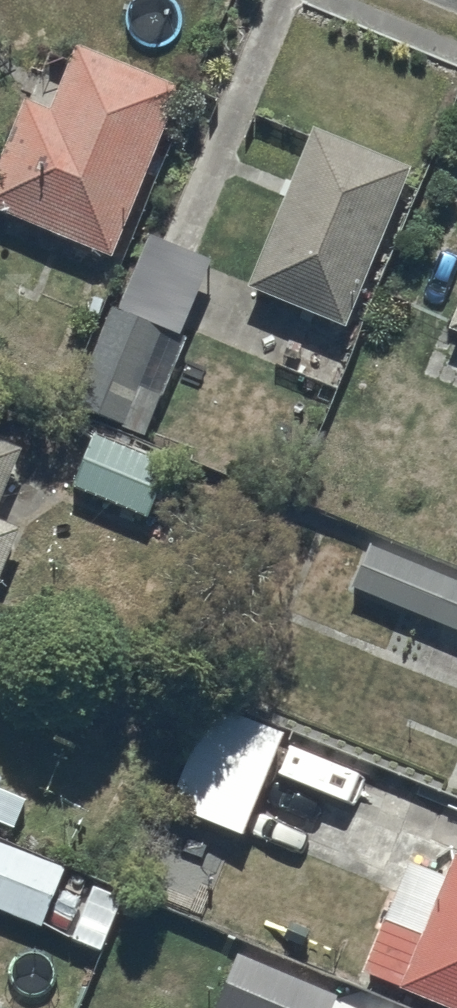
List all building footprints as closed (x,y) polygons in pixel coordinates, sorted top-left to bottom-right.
[(73,32),(65,49),(47,41),(26,91),(21,89),(0,139),(0,205),(109,251),(182,78),(73,32)] [(408,158),(310,118),(245,277),(345,319),(408,158)] [(446,315),(456,320),(456,289),(446,315)] [(161,320),(111,298),(67,396),(142,429),(162,384),(138,373),(161,320)] [(169,457),(94,426),(73,477),(148,508),(169,457)] [(0,430),(0,490),(22,439),(0,430)] [(21,517),(0,508),(0,564),(21,517)] [(368,533),(348,581),(456,629),(456,572),(368,533)] [(286,722),(210,694),(168,798),(177,801),(159,852),(205,869),(224,818),(248,827),(286,722)] [(15,821),(28,792),(0,780),(0,815),(15,821)] [(0,834),(0,902),(42,919),(65,860),(0,834)] [(448,869),(406,853),(362,962),(456,1001),(456,848),(448,869)] [(124,891),(95,879),(72,932),(100,945),(124,891)] [(251,935),(245,949),(237,946),(211,1007),(214,1007),(332,1007),(340,989),(328,984),(334,970),(251,935)]
